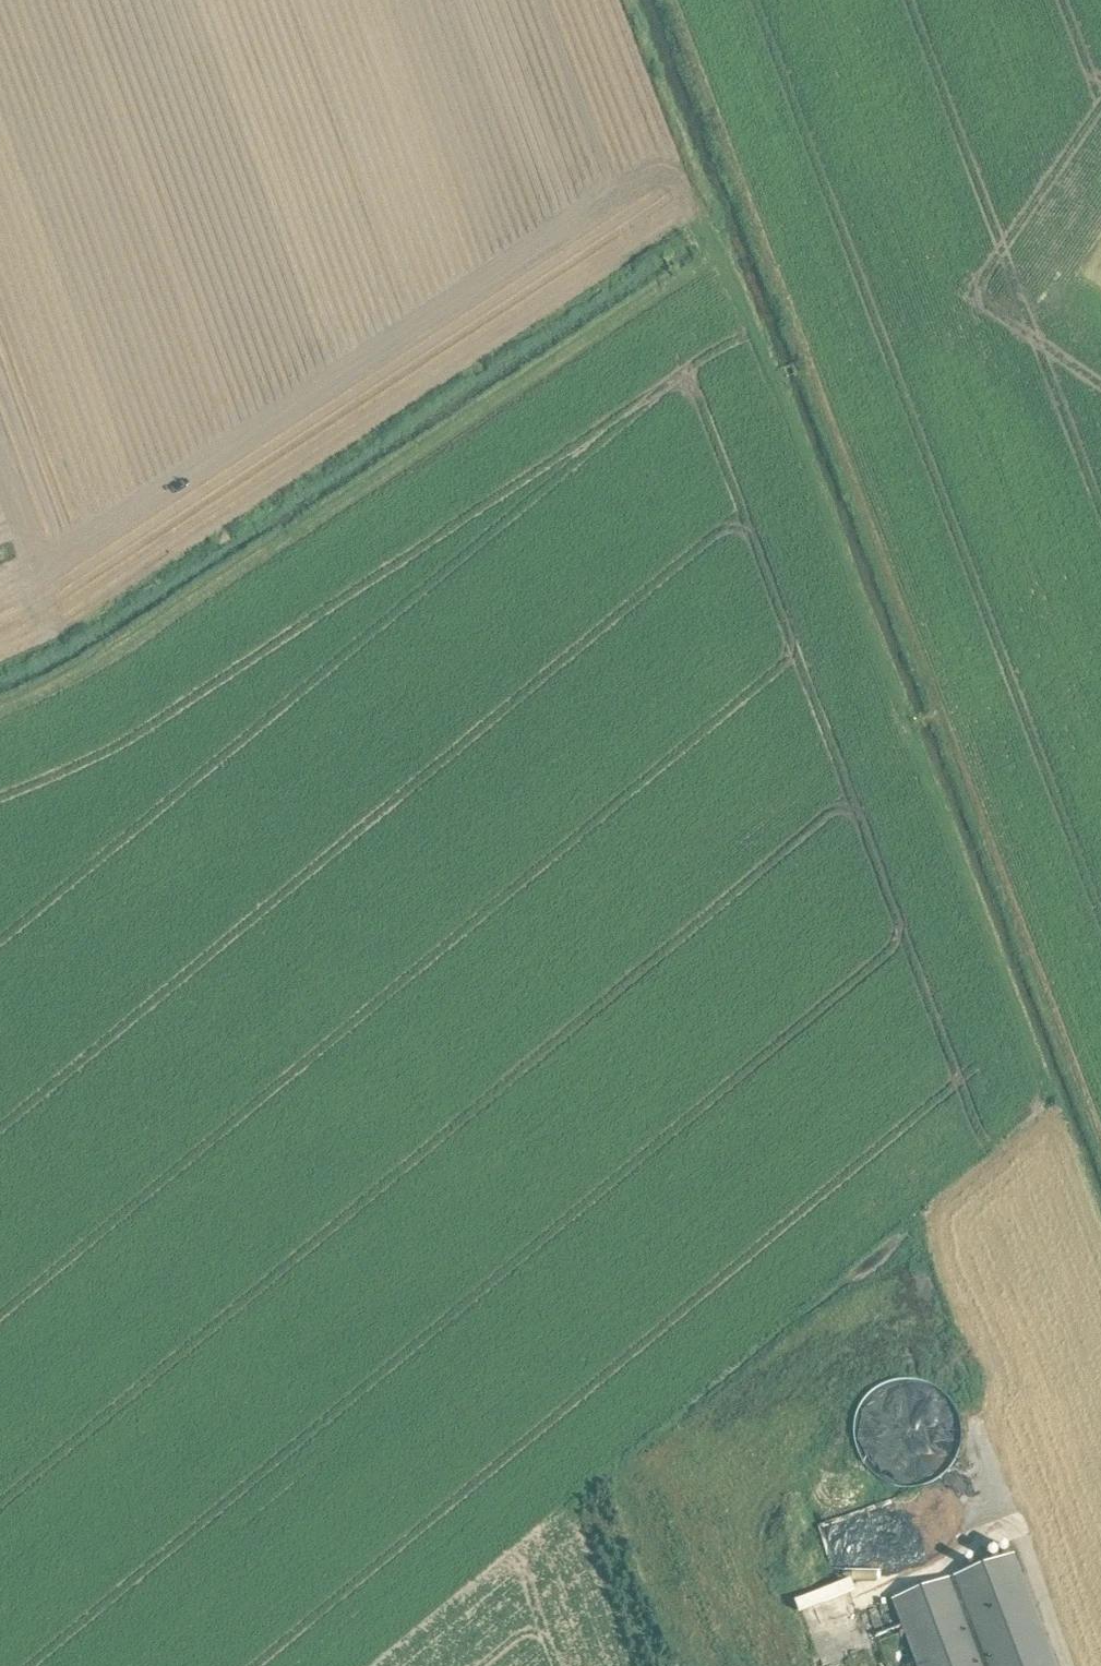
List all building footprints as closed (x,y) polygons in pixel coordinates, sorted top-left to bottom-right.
[(902,1625),(877,1634),(889,1665),(1054,1665),(1012,1555),(892,1600),(902,1625)]
